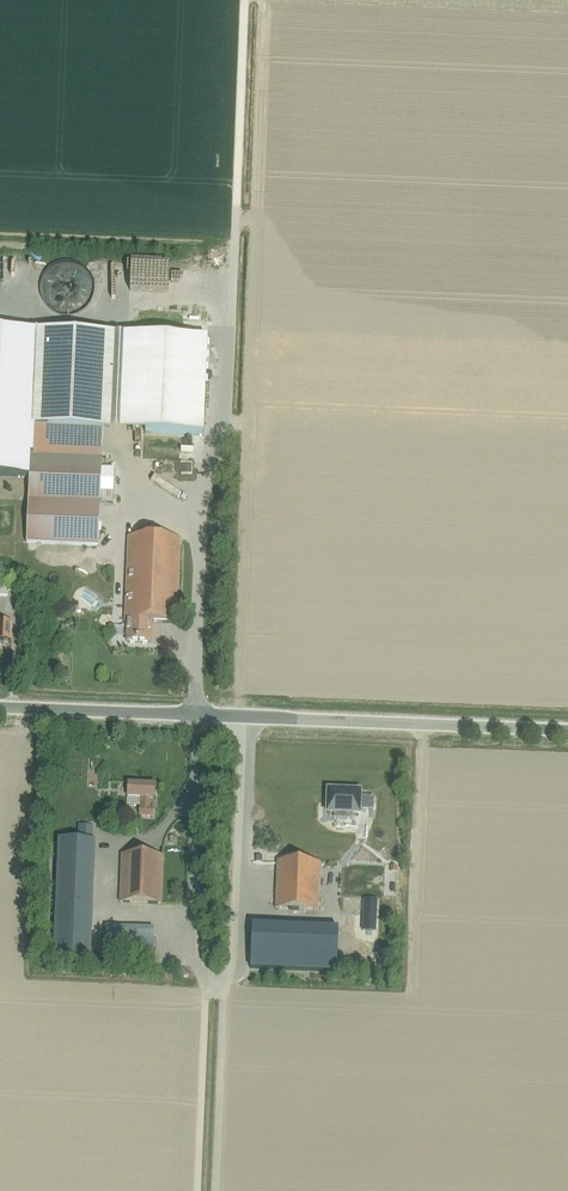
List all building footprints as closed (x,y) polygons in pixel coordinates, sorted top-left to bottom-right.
[(70,262),(64,262),(59,263),(55,265),(50,268),(47,272),(44,276),(42,281),(41,286),(41,291),(42,296),(44,301),(47,305),(51,309),(55,311),(60,313),(65,314),(70,314),(75,313),(80,311),(84,309),(88,305),(91,301),(92,296),(93,291),(93,286),(92,280),(90,276),(88,271),(84,268),(80,265),(75,263),(70,262)] [(103,289),(143,290),(143,265),(104,264),(103,289)] [(0,331),(0,476),(29,477),(30,457),(32,457),(34,428),(31,428),(35,333),(0,331)] [(208,341),(107,336),(35,333),(31,428),(34,428),(32,457),(30,457),(29,477),(26,543),(98,546),(100,503),(109,503),(111,475),(101,474),(101,472),(107,473),(108,460),(101,460),(103,431),(204,436),(208,341)] [(164,472),(185,472),(185,459),(174,459),(173,462),(165,462),(164,472)] [(125,543),(126,534),(113,534),(112,543),(125,543)] [(176,624),(180,540),(128,538),(125,624),(127,624),(127,642),(150,643),(151,623),(176,624)] [(10,641),(11,622),(0,622),(0,640),(10,641)] [(149,799),(153,799),(154,785),(127,784),(127,806),(139,806),(139,817),(152,817),(153,809),(149,808),(149,799)] [(328,792),(327,813),(335,814),(335,818),(349,819),(349,814),(359,815),(359,810),(373,811),(373,799),(359,798),(359,793),(347,793),(347,792),(340,792),(328,792)] [(57,853),(52,960),(90,962),(95,854),(94,854),(95,841),(92,841),(93,827),(78,826),(78,840),(58,840),(57,853)] [(161,905),(163,857),(121,855),(119,903),(161,905)] [(276,909),(317,911),(319,863),(278,862),(276,909)] [(377,903),(363,902),(362,934),(375,934),(377,903)] [(338,974),(339,931),(253,927),(251,971),(338,974)] [(153,948),(153,930),(105,928),(105,946),(153,948)]
